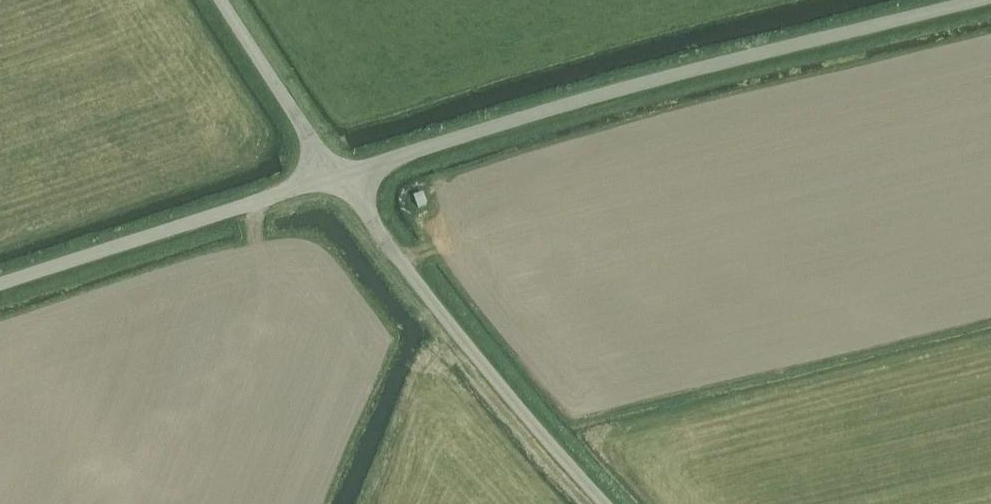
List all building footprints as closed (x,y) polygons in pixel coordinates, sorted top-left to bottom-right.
[(423,195),(414,198),(418,208),(426,205),(423,195)]
